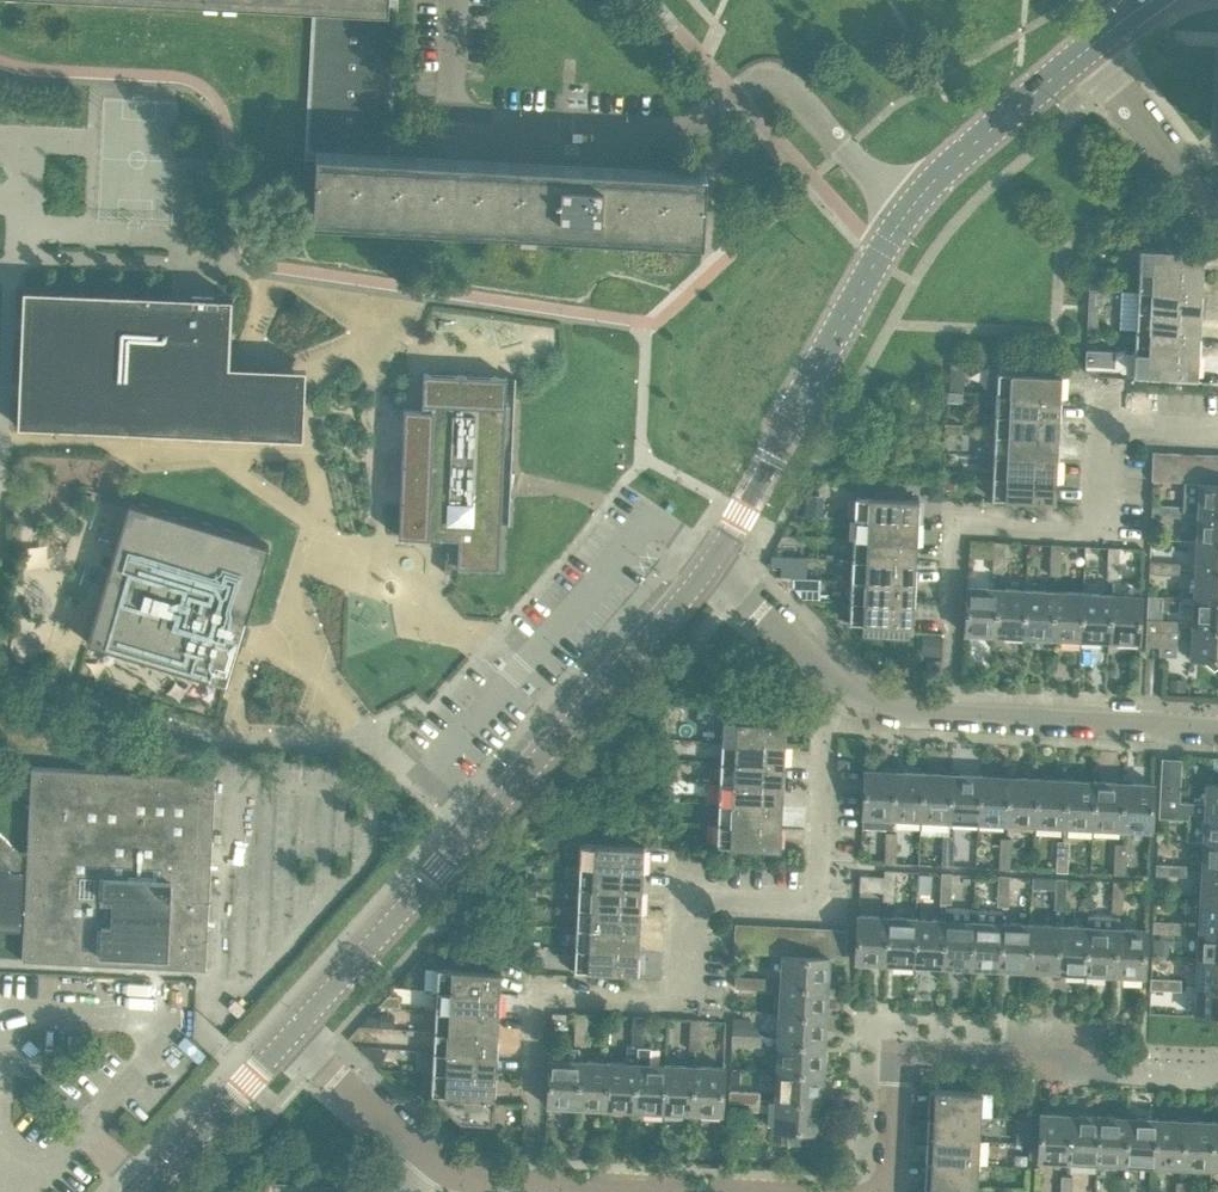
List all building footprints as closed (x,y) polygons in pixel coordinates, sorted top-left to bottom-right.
[(305,159),(315,159),(315,157),(389,161),(397,0),(313,0),(305,159)] [(702,231),(705,178),(389,161),(315,157),(315,159),(305,159),(304,178),(306,179),(306,174),(314,174),(312,211),(519,222),(702,231)] [(1202,272),(1203,250),(1139,247),(1138,269),(1202,272)] [(1201,292),(1201,278),(1202,272),(1138,269),(1137,289),(1201,292)] [(1098,307),(1099,287),(1088,287),(1087,307),(1098,307)] [(23,288),(18,425),(303,437),(306,366),(229,363),(232,297),(23,288)] [(1200,312),(1201,292),(1137,289),(1136,309),(1200,312)] [(1097,328),(1098,307),(1087,307),(1086,328),(1097,328)] [(1199,333),(1199,319),(1200,312),(1136,309),(1135,330),(1199,333)] [(1198,354),(1199,333),(1135,330),(1135,351),(1198,354)] [(1115,366),(1115,350),(1086,349),(1085,365),(1115,366)] [(1197,376),(1197,360),(1198,354),(1135,351),(1134,373),(1197,376)] [(1060,396),(1061,374),(998,371),(997,393),(1060,396)] [(500,520),(509,520),(516,376),(423,372),(422,408),(404,407),(398,535),(446,537),(445,564),(498,566),(500,520)] [(1059,417),(1059,402),(1060,396),(997,393),(995,414),(1059,417)] [(1058,437),(1059,417),(995,414),(994,434),(1058,437)] [(1057,458),(1057,443),(1058,437),(994,434),(993,454),(1057,458)] [(1165,480),(1167,452),(1152,451),(1151,480),(1165,480)] [(1179,481),(1180,452),(1167,452),(1165,480),(1179,481)] [(1193,482),(1194,453),(1180,452),(1179,481),(1184,481),(1193,482)] [(1207,482),(1208,454),(1194,453),(1193,482),(1207,482)] [(1056,478),(1057,458),(993,454),(992,475),(1056,478)] [(1208,454),(1207,482),(1217,483),(1217,454),(1208,454)] [(1055,500),(1055,484),(1056,478),(992,475),(991,497),(1055,500)] [(1207,482),(1193,482),(1184,481),(1182,505),(1182,511),(1198,512),(1198,511),(1217,512),(1217,483),(1207,482)] [(917,521),(918,499),(906,498),(906,489),(873,487),(872,497),(855,496),(854,518),(917,521)] [(104,586),(87,641),(226,683),(237,647),(240,648),(247,626),(244,625),(250,605),(253,606),(256,594),(253,593),(256,584),(259,585),(263,573),(260,572),(263,563),(265,564),(269,552),(266,551),(268,544),(232,533),(233,530),(222,526),(221,529),(211,526),(212,524),(201,520),(200,523),(190,520),(191,517),(180,514),(179,517),(169,514),(170,511),(159,507),(158,510),(148,507),(149,505),(137,501),(137,504),(129,502),(129,503),(128,507),(108,572),(104,586)] [(1167,515),(1167,505),(1152,504),(1152,514),(1167,515)] [(1182,516),(1182,510),(1182,505),(1167,505),(1167,515),(1182,516)] [(1198,511),(1198,512),(1196,539),(1217,541),(1217,512),(1198,511)] [(916,542),(916,527),(917,521),(854,518),(853,539),(916,542)] [(915,562),(916,542),(853,539),(852,559),(915,562)] [(1196,539),(1195,568),(1217,569),(1217,541),(1196,539)] [(1003,556),(1004,541),(993,541),(992,556),(1003,556)] [(1061,559),(1061,544),(1050,544),(1050,558),(1061,559)] [(1118,562),(1119,547),(1108,547),(1107,562),(1118,562)] [(1002,571),(1003,556),(992,556),(992,570),(1002,571)] [(1060,573),(1061,559),(1050,558),(1049,573),(1060,573)] [(914,583),(914,568),(915,562),(852,559),(851,580),(914,583)] [(1164,572),(1165,562),(1149,561),(1149,571),(1164,572)] [(1117,577),(1118,562),(1107,562),(1106,576),(1117,577)] [(1179,573),(1180,563),(1165,562),(1164,572),(1179,573)] [(1195,568),(1193,597),(1217,598),(1217,569),(1195,568)] [(818,598),(819,578),(792,577),(791,584),(801,597),(818,598)] [(913,603),(914,583),(851,580),(850,600),(913,603)] [(994,635),(997,586),(967,585),(964,633),(966,633),(966,631),(986,632),(994,632),(993,635),(994,635)] [(1023,634),(1025,588),(997,586),(994,635),(995,635),(995,632),(1023,634)] [(1051,638),(1054,589),(1025,588),(1023,634),(1051,635),(1051,638)] [(1080,637),(1083,591),(1054,589),(1051,638),(1052,638),(1052,635),(1080,637)] [(1109,641),(1111,592),(1083,591),(1080,637),(1108,638),(1108,641),(1109,641)] [(1137,642),(1140,594),(1111,592),(1109,641),(1110,641),(1110,638),(1136,640),(1136,642),(1137,642)] [(1193,597),(1192,625),(1217,627),(1217,598),(1193,597)] [(912,625),(912,609),(913,603),(850,600),(849,622),(912,625)] [(1161,630),(1162,619),(1146,618),(1146,629),(1161,630)] [(1192,625),(1176,625),(1177,620),(1162,619),(1161,630),(1146,629),(1145,644),(1159,645),(1158,655),(1175,656),(1176,636),(1191,637),(1190,655),(1203,656),(1203,660),(1213,669),(1217,666),(1217,627),(1192,625)] [(784,744),(786,722),(769,721),(770,714),(738,712),(738,720),(722,719),(721,741),(784,744)] [(783,764),(784,744),(721,741),(720,761),(783,764)] [(1179,801),(1181,758),(1161,757),(1158,817),(1173,818),(1174,807),(1188,808),(1188,813),(1204,814),(1217,815),(1217,785),(1205,784),(1204,802),(1179,801)] [(782,785),(783,764),(720,761),(719,782),(782,785)] [(215,775),(32,766),(28,852),(19,851),(0,833),(0,929),(23,930),(22,959),(205,968),(215,775)] [(891,828),(893,769),(892,769),(892,772),(886,771),(866,770),(866,768),(865,768),(863,815),(862,827),(891,828)] [(920,818),(922,773),(894,772),(895,769),(893,769),(891,828),(892,828),(893,817),(920,818)] [(949,820),(951,772),(950,772),(950,774),(922,773),(920,818),(921,818),(920,833),(948,834),(948,820),(949,820)] [(978,821),(980,776),(952,774),(952,772),(951,772),(949,820),(978,821)] [(1007,822),(1009,775),(1008,775),(1008,777),(980,776),(978,821),(1007,822)] [(1035,824),(1037,779),(1010,777),(1010,775),(1009,775),(1007,822),(1035,824)] [(1063,825),(1066,777),(1064,777),(1064,780),(1037,779),(1035,824),(1063,825)] [(1092,826),(1094,781),(1067,780),(1067,777),(1066,777),(1063,825),(1092,826)] [(1121,828),(1123,780),(1122,780),(1122,783),(1094,781),(1092,826),(1121,828)] [(1150,829),(1152,784),(1153,781),(1151,781),(1150,784),(1123,783),(1124,780),(1123,780),(1121,828),(1150,829)] [(781,805),(782,791),(782,785),(719,782),(718,802),(781,805)] [(780,826),(781,805),(718,802),(717,823),(780,826)] [(1188,818),(1188,813),(1188,808),(1174,807),(1173,818),(1188,818)] [(1204,814),(1202,842),(1217,843),(1217,815),(1204,814)] [(779,848),(780,832),(780,826),(717,823),(716,845),(779,848)] [(895,848),(896,833),(885,832),(884,847),(895,848)] [(953,850),(953,836),(942,835),(942,850),(953,850)] [(1010,853),(1011,839),(1000,838),(1000,853),(1010,853)] [(1068,856),(1068,841),(1057,840),(1057,855),(1068,856)] [(1202,842),(1201,871),(1217,872),(1217,843),(1202,842)] [(642,861),(643,846),(580,843),(579,864),(642,867),(642,861)] [(1124,859),(1125,844),(1114,844),(1113,858),(1124,859)] [(894,863),(895,848),(884,847),(884,862),(894,863)] [(952,865),(953,850),(942,850),(941,865),(952,865)] [(1009,868),(1010,853),(1000,853),(999,868),(1009,868)] [(1067,871),(1068,856),(1057,855),(1056,870),(1067,871)] [(1124,874),(1124,859),(1113,858),(1113,873),(1124,874)] [(1170,875),(1171,864),(1156,863),(1156,874),(1170,875)] [(641,888),(642,874),(642,867),(579,864),(578,885),(641,888)] [(1185,875),(1185,871),(1186,865),(1171,864),(1170,875),(1185,875)] [(894,884),(894,870),(884,870),(883,876),(883,884),(894,884)] [(1201,871),(1200,900),(1217,901),(1217,872),(1201,871)] [(951,888),(952,873),(941,873),(940,887),(951,888)] [(893,900),(894,885),(894,884),(883,884),(883,876),(859,875),(858,890),(882,892),(882,899),(893,900)] [(1008,891),(1008,876),(998,875),(997,890),(1008,891)] [(1065,894),(1066,878),(1055,878),(1055,893),(1065,894)] [(1123,896),(1124,881),(1113,881),(1112,896),(1123,896)] [(640,909),(641,888),(578,885),(577,906),(640,909)] [(950,903),(951,888),(940,887),(939,902),(950,903)] [(1007,906),(1008,891),(997,890),(996,905),(1007,906)] [(1064,909),(1065,894),(1055,893),(1054,908),(1064,909)] [(1122,911),(1123,896),(1112,896),(1111,911),(1122,911)] [(1200,900),(1198,928),(1217,929),(1217,901),(1200,900)] [(639,930),(640,915),(640,909),(577,906),(576,926),(639,930)] [(942,964),(970,966),(973,909),(944,908),(944,918),(941,967),(942,967),(942,964)] [(998,970),(1001,921),(1001,910),(973,909),(970,966),(998,967),(997,970),(998,970)] [(1113,975),(1115,927),(1116,927),(1116,915),(1088,913),(1088,925),(1085,971),(1113,973),(1112,975),(1113,975)] [(884,964),(886,915),(857,914),(854,960),(883,961),(883,964),(884,964)] [(912,963),(914,917),(886,915),(884,964),(885,964),(885,961),(912,963)] [(941,967),(944,918),(914,917),(912,963),(941,964),(941,967)] [(1168,932),(1168,921),(1153,920),(1153,931),(1168,932)] [(1028,968),(1030,922),(1001,921),(998,970),(999,970),(999,967),(1028,968)] [(1182,932),(1183,922),(1168,921),(1168,932),(1182,932)] [(1056,973),(1058,924),(1030,922),(1028,968),(1055,970),(1055,973),(1056,973)] [(747,952),(749,924),(735,923),(733,951),(747,952)] [(1085,971),(1088,925),(1058,924),(1056,973),(1057,973),(1057,970),(1085,971)] [(790,954),(791,926),(777,925),(776,954),(781,954),(790,954)] [(638,950),(639,930),(576,926),(575,947),(638,950)] [(804,955),(805,927),(791,926),(790,954),(804,955)] [(818,956),(819,927),(805,927),(804,955),(818,956)] [(832,956),(833,928),(819,927),(818,956),(830,956),(832,956)] [(1145,928),(1116,927),(1115,927),(1113,975),(1114,975),(1114,973),(1143,974),(1145,928)] [(846,957),(847,929),(833,928),(832,956),(846,957)] [(1198,928),(1197,957),(1217,958),(1217,929),(1198,928)] [(637,972),(638,956),(638,950),(575,947),(574,969),(637,972)] [(826,985),(827,958),(830,959),(830,956),(818,956),(804,955),(790,954),(781,954),(780,983),(828,986),(828,985),(826,985)] [(1197,957),(1196,985),(1217,986),(1217,958),(1197,957)] [(499,993),(501,971),(438,967),(436,989),(499,993)] [(749,987),(750,976),(734,976),(734,986),(749,987)] [(764,988),(765,977),(750,976),(749,987),(764,988)] [(1165,989),(1166,978),(1151,978),(1150,989),(1165,989)] [(1180,990),(1181,979),(1166,978),(1165,989),(1180,990)] [(824,1014),(825,994),(826,987),(828,987),(828,986),(780,983),(778,1012),(824,1014)] [(1196,985),(1194,1015),(1217,1016),(1217,986),(1196,985)] [(498,1013),(499,999),(499,993),(436,989),(435,1010),(498,1013)] [(497,1033),(498,1013),(435,1010),(434,1030),(497,1033)] [(585,1028),(586,1013),(575,1012),(574,1027),(585,1028)] [(823,1042),(824,1014),(778,1012),(777,1041),(825,1043),(823,1042)] [(642,1031),(643,1015),(632,1015),(632,1030),(642,1031)] [(699,1033),(700,1018),(689,1018),(688,1033),(699,1033)] [(732,1018),(732,1033),(747,1034),(755,1034),(756,1025),(747,1019),(732,1018)] [(584,1043),(585,1028),(574,1027),(573,1042),(584,1043)] [(496,1054),(497,1039),(497,1033),(434,1030),(433,1050),(496,1054)] [(641,1046),(642,1031),(632,1030),(631,1045),(636,1045),(641,1046)] [(699,1049),(699,1033),(688,1033),(688,1048),(699,1049)] [(746,1044),(747,1034),(732,1033),(731,1043),(746,1044)] [(762,1045),(762,1040),(762,1034),(747,1034),(746,1044),(762,1045)] [(821,1072),(822,1051),(823,1044),(825,1044),(825,1043),(777,1041),(776,1069),(821,1072)] [(634,1109),(636,1045),(631,1045),(626,1045),(624,1061),(607,1060),(605,1108),(634,1109)] [(662,1111),(665,1063),(648,1062),(649,1046),(641,1046),(636,1045),(634,1109),(662,1111)] [(576,1107),(578,1059),(579,1047),(568,1046),(567,1058),(549,1057),(547,1105),(576,1107)] [(495,1074),(496,1054),(433,1050),(432,1071),(495,1074)] [(605,1108),(607,1060),(578,1059),(576,1107),(605,1108)] [(691,1112),(693,1064),(665,1063),(662,1111),(691,1112)] [(721,1114),(723,1066),(693,1064),(691,1112),(721,1114)] [(820,1100),(821,1072),(776,1069),(774,1098),(822,1101),(822,1100),(820,1100)] [(493,1123),(495,1080),(495,1074),(432,1071),(431,1093),(437,1094),(436,1099),(442,1103),(438,1109),(448,1116),(452,1110),(469,1122),(493,1123)] [(980,1116),(981,1091),(929,1089),(928,1114),(980,1116)] [(744,1102),(744,1091),(729,1090),(729,1101),(744,1102)] [(759,1103),(759,1092),(744,1091),(744,1102),(759,1103)] [(818,1127),(819,1109),(820,1101),(822,1101),(774,1098),(773,1127),(802,1128),(802,1139),(818,1139),(818,1129),(821,1129),(821,1127),(818,1127)] [(1067,1161),(1069,1113),(1040,1112),(1038,1160),(1067,1161)] [(1096,1163),(1098,1115),(1069,1113),(1067,1161),(1096,1163)] [(979,1140),(980,1116),(928,1114),(926,1138),(979,1140)] [(1125,1164),(1127,1116),(1098,1115),(1096,1163),(1125,1164)] [(1153,1166),(1156,1117),(1127,1116),(1125,1164),(1153,1166)] [(1182,1167),(1185,1121),(1185,1119),(1156,1117),(1153,1166),(1182,1167)] [(1211,1169),(1214,1120),(1185,1119),(1185,1121),(1182,1167),(1211,1169)] [(978,1164),(979,1140),(926,1138),(925,1161),(978,1164)] [(977,1188),(978,1164),(925,1161),(924,1186),(977,1188)] [(1071,1191),(1072,1176),(1061,1176),(1061,1191),(1071,1191)] [(1130,1179),(1119,1179),(1118,1191),(1129,1191),(1130,1179)] [(1187,1182),(1176,1182),(1176,1191),(1187,1191),(1187,1182)]
